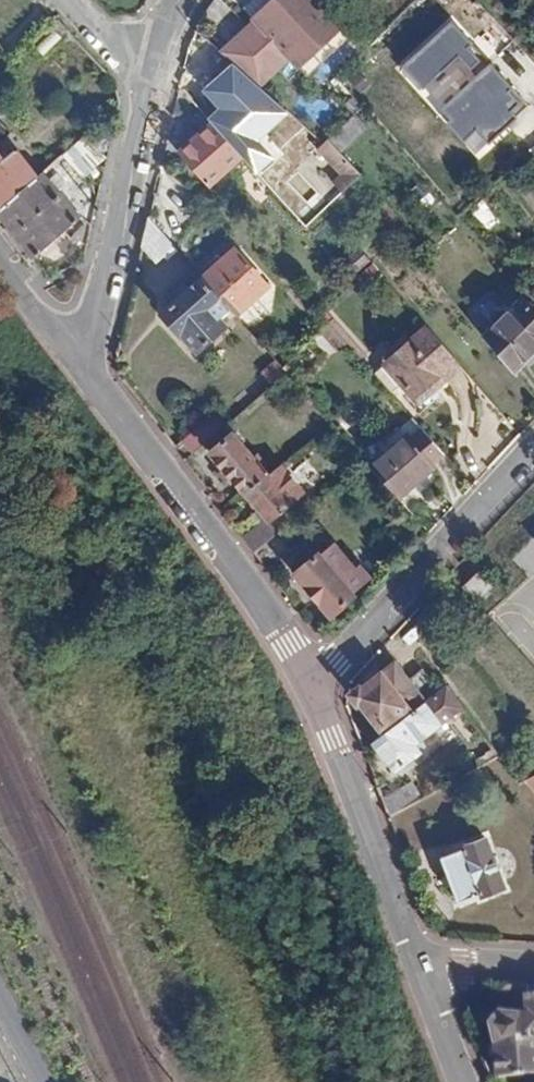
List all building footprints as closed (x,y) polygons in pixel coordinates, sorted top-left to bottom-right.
[(238,35),(270,70),(289,51),(301,63),(341,24),(319,0),(268,0),(253,13),(257,17),(238,35)] [(247,5),(253,13),(268,0),(252,0),(247,5)] [(528,105),(448,19),(397,66),(477,152),(528,105)] [(308,71),(350,33),(341,24),(301,63),(308,71)] [(238,35),(222,51),(233,62),(256,82),(270,70),(238,35)] [(233,62),(203,90),(219,109),(210,120),(239,154),(257,172),(275,158),(258,142),(289,112),(256,82),(233,62)] [(210,120),(178,150),(207,183),(239,154),(210,120)] [(357,172),(335,148),(333,145),(323,155),(339,173),(330,181),(338,190),(340,188),(357,172)] [(38,176),(18,148),(5,159),(0,153),(0,211),(38,176)] [(0,211),(0,213),(34,258),(83,213),(45,170),(38,176),(0,211)] [(149,217),(143,245),(156,260),(164,254),(167,258),(179,250),(149,217)] [(234,247),(200,275),(227,305),(233,312),(265,283),(234,247)] [(227,305),(200,275),(187,286),(177,296),(160,312),(193,350),(224,323),(217,315),(227,305)] [(177,296),(187,286),(179,279),(170,288),(177,296)] [(510,367),(533,346),(533,305),(526,295),(481,332),(510,367)] [(418,402),(460,364),(429,328),(385,366),(418,402)] [(263,369),(275,383),(287,372),(280,365),(274,358),(263,369)] [(246,385),(259,399),(275,383),(263,369),(246,385)] [(217,411),(185,436),(193,445),(224,420),(217,411)] [(214,452),(250,495),(272,475),(238,433),(214,452)] [(388,455),(414,485),(434,466),(408,437),(388,455)] [(371,469),(398,499),(414,485),(388,455),(371,469)] [(272,475),(250,495),(272,522),(309,491),(285,464),(272,475)] [(255,550),(276,534),(283,528),(279,523),(270,530),(264,522),(245,537),(255,550)] [(255,550),(269,569),(289,552),(276,534),(255,550)] [(335,614),(358,596),(356,594),(376,579),(366,566),(361,569),(342,542),(302,569),(335,614)] [(482,603),(498,589),(483,571),(466,585),(482,603)] [(424,698),(437,688),(421,666),(406,676),(394,658),(353,689),(380,725),(421,694),(424,698)] [(415,739),(462,704),(446,682),(437,688),(424,698),(372,738),(396,769),(422,748),(415,739)] [(382,795),(391,818),(421,798),(413,776),(382,795)] [(459,899),(481,891),(482,894),(506,884),(485,834),(461,842),(462,847),(442,854),(459,899)] [(522,986),(523,996),(519,996),(521,1017),(498,1017),(492,1026),(496,1079),(525,1076),(533,1076),(533,986),(522,986)]
